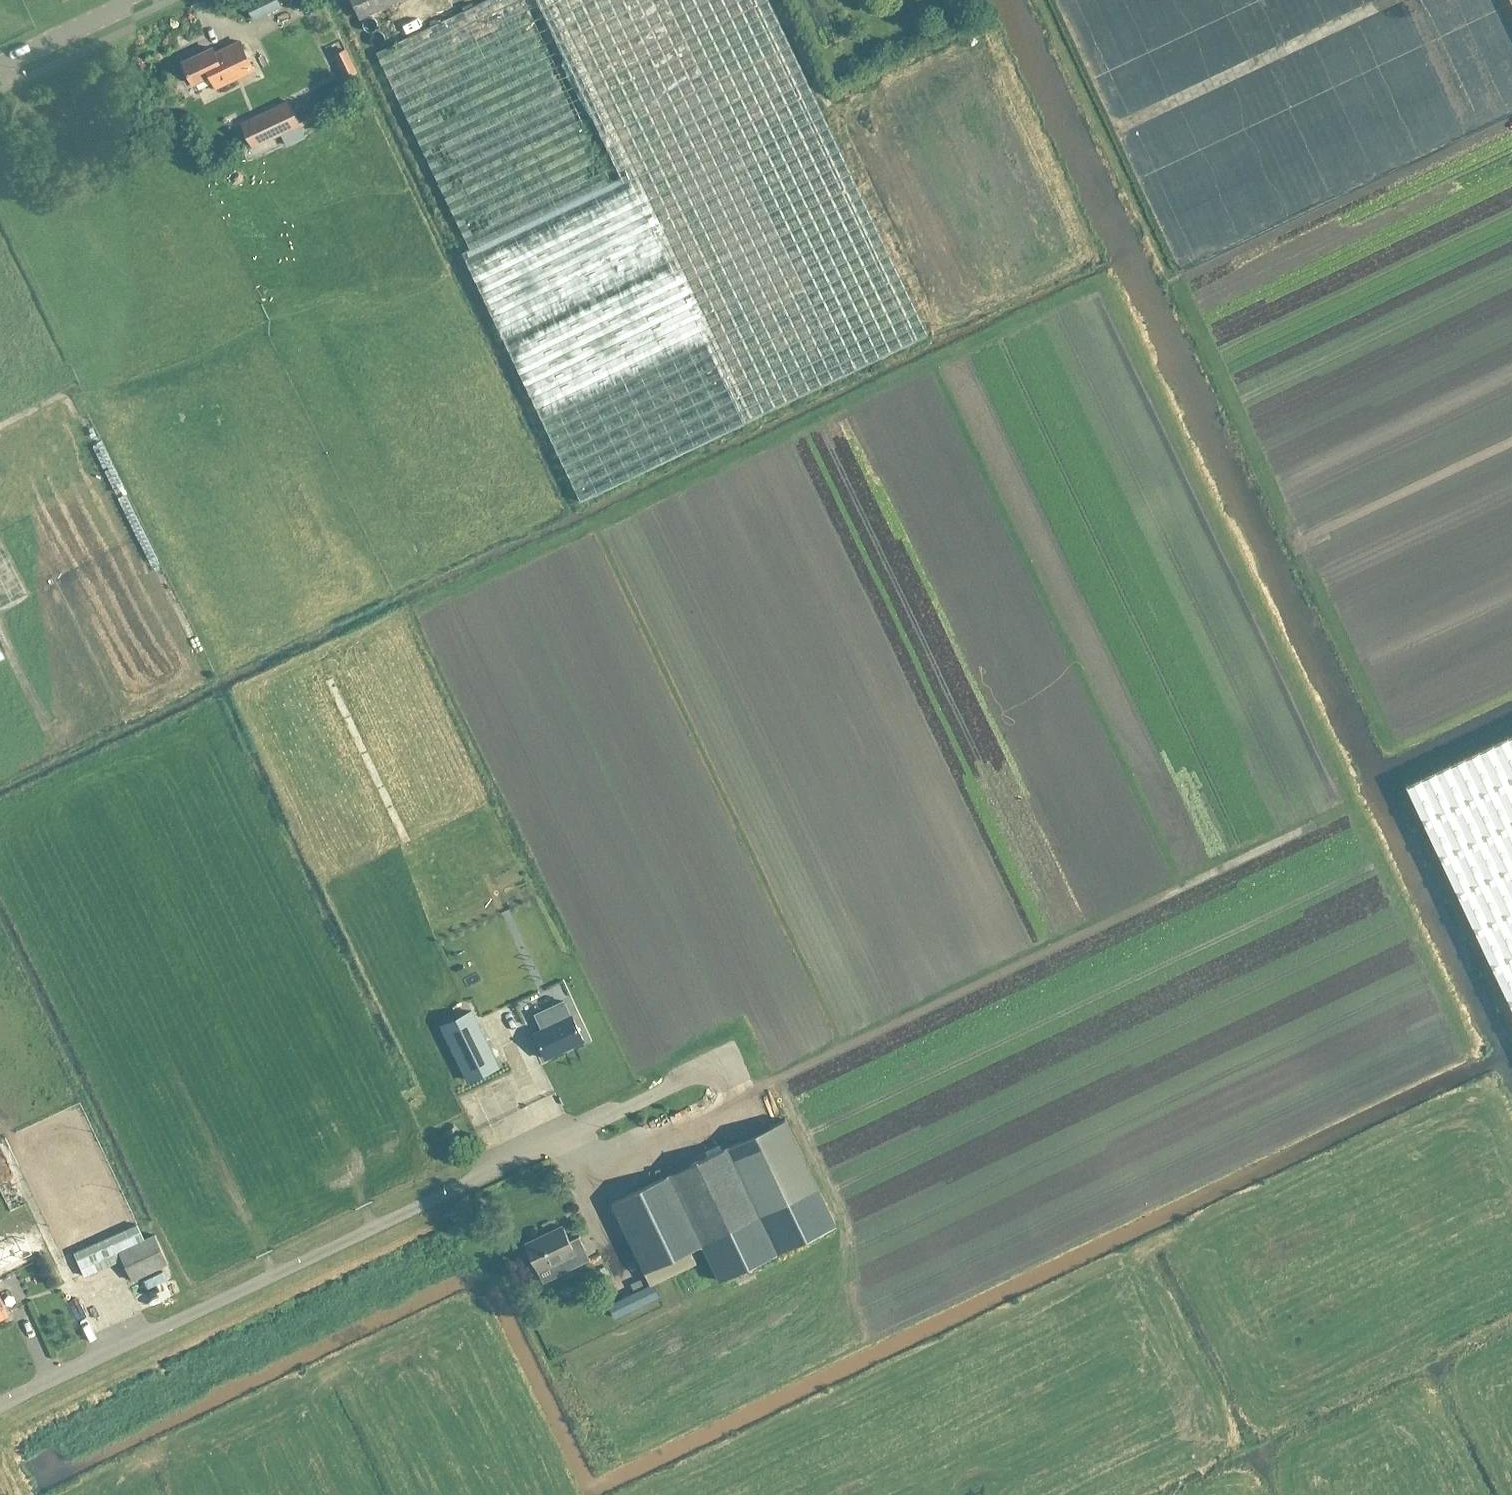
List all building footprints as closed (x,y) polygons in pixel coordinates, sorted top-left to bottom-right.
[(280,7),(277,0),(255,0),(246,4),(253,19),(280,7)] [(358,18),(396,0),(350,0),(358,18)] [(376,53),(470,250),(462,254),(579,499),(926,334),(767,0),(486,0),(376,53)] [(448,9),(444,0),(431,0),(429,1),(434,14),(448,9)] [(182,62),(192,84),(213,73),(218,84),(215,86),(215,87),(253,69),(239,41),(238,42),(240,45),(216,57),(212,48),(182,62)] [(344,45),(333,50),(343,71),(354,66),(344,45)] [(240,123),(249,141),(251,140),(254,147),(299,126),(287,101),(240,123)] [(0,534),(0,596),(23,587),(0,534)] [(1405,786),(1511,1011),(1511,736),(1405,786)] [(533,1033),(545,1059),(583,1041),(571,1015),(560,1020),(555,1010),(543,1016),(548,1026),(533,1033)] [(467,1081),(497,1066),(471,1012),(441,1026),(467,1081)] [(644,1272),(650,1285),(543,1336),(582,1417),(733,1344),(694,1264),(696,1264),(689,1251),(818,1190),(785,1119),(611,1202),(644,1272)] [(144,1240),(136,1223),(76,1252),(73,1253),(84,1276),(86,1274),(121,1258),(118,1252),(142,1240),(144,1240)] [(448,1229),(451,1234),(460,1230),(457,1224),(448,1229)] [(525,1244),(538,1271),(559,1261),(564,1272),(589,1260),(578,1236),(569,1241),(561,1226),(525,1244)] [(154,1235),(144,1240),(142,1240),(118,1252),(121,1258),(131,1280),(167,1264),(154,1235)] [(20,1264),(34,1258),(25,1236),(11,1242),(20,1264)]
